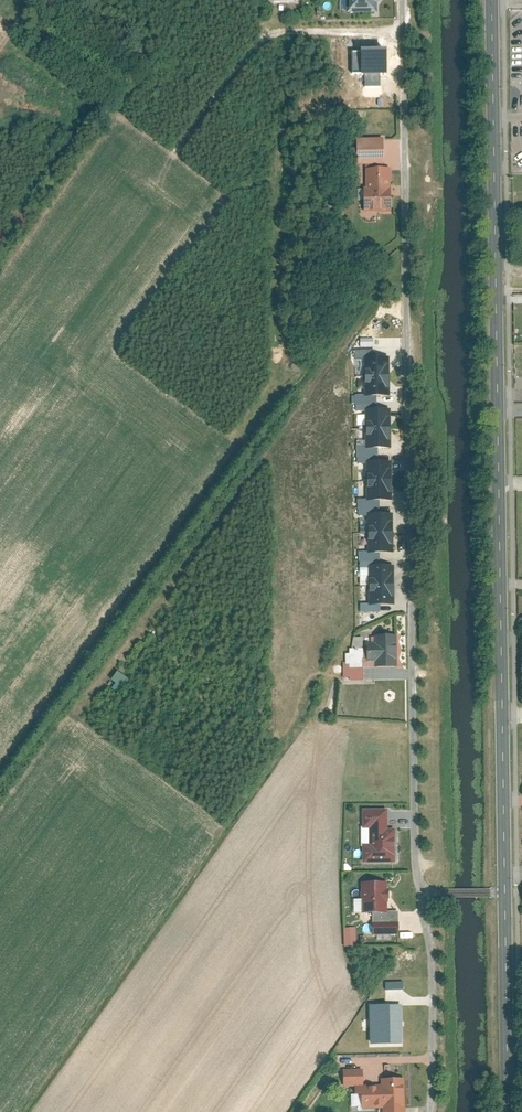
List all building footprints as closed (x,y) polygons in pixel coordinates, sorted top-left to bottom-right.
[(349,12),(375,12),(375,3),(379,3),(379,0),(349,0),(349,12)] [(383,52),(355,52),(354,77),(383,77),(383,52)] [(369,154),(384,154),(384,146),(384,139),(360,139),(361,154),(368,154),(369,154)] [(392,212),(391,167),(365,168),(365,191),(364,191),(364,213),(392,212)] [(390,356),(367,356),(368,399),(391,399),(390,356)] [(391,410),(368,411),(369,450),(392,450),(391,410)] [(392,461),(370,461),(369,498),(392,499),(392,461)] [(359,472),(359,481),(368,481),(368,471),(359,472)] [(392,512),(371,513),(371,553),(393,553),(392,512)] [(395,567),(369,567),(369,607),(395,606),(395,567)] [(368,663),(375,662),(375,668),(397,667),(396,635),(374,635),(374,645),(367,645),(368,663)] [(111,688),(117,684),(111,678),(118,672),(110,662),(101,670),(106,675),(103,678),(111,688)] [(113,680),(117,682),(113,689),(121,694),(130,678),(119,671),(113,680)] [(371,828),(371,845),(364,845),(363,862),(395,863),(396,837),(393,831),(387,830),(388,809),(363,809),(362,827),(371,828)] [(363,899),(364,913),(388,912),(388,881),(361,882),(361,897),(363,899)] [(358,947),(358,928),(344,928),(344,947),(358,947)] [(402,1044),(400,1005),(369,1006),(370,1045),(402,1044)] [(345,1086),(366,1085),(365,1069),(344,1070),(345,1086)] [(383,1109),(383,1111),(406,1111),(405,1078),(381,1079),(381,1086),(362,1086),(363,1109),(383,1109)]
